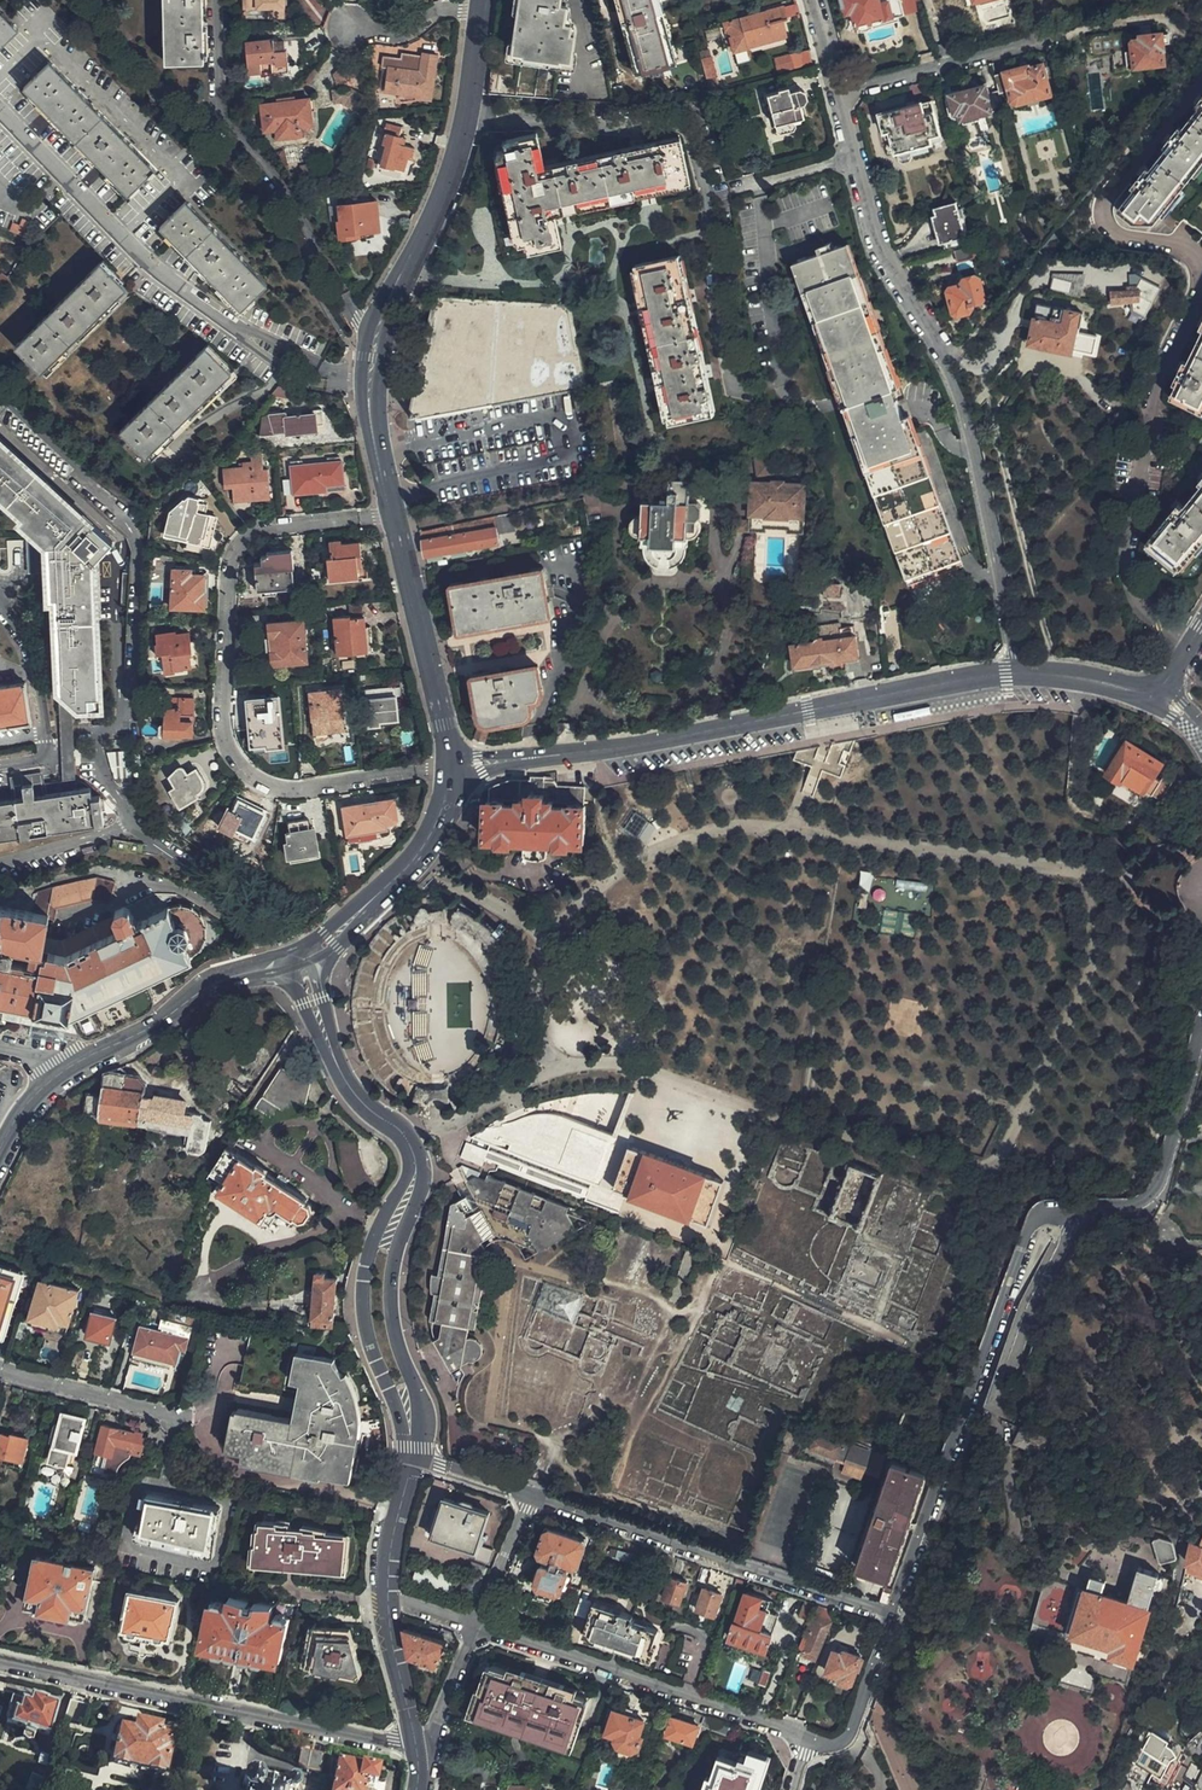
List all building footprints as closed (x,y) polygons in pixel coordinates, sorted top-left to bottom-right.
[(201,0),(163,0),(164,62),(202,61),(201,0)] [(242,9),(265,9),(266,18),(284,18),(283,0),(241,0),(242,9)] [(559,0),(519,0),(512,51),(523,53),(524,54),(558,59),(558,58),(570,59),(573,34),(569,33),(570,24),(563,23),(565,5),(559,3),(559,0)] [(624,18),(632,16),(633,19),(625,21),(637,66),(669,58),(662,33),(665,32),(656,0),(619,0),(624,18)] [(847,12),(852,11),(857,30),(905,17),(900,0),(844,0),(847,12)] [(905,17),(923,12),(919,0),(900,0),(905,17)] [(784,5),(787,15),(798,12),(796,2),(784,5)] [(733,50),(734,50),(748,46),(747,45),(786,34),(782,19),(787,17),(787,15),(784,5),(784,4),(724,21),(725,26),(726,27),(733,50)] [(0,11),(0,47),(18,29),(0,11)] [(1165,62),(1162,42),(1169,41),(1168,32),(1150,34),(1149,26),(1130,29),(1132,48),(1114,51),(1108,56),(1110,66),(1117,70),(1165,62)] [(246,74),(259,73),(259,67),(286,66),(285,51),(284,51),(283,42),(272,43),(272,40),(244,42),(246,74)] [(748,46),(734,50),(736,58),(739,61),(750,58),(749,55),(751,55),(748,46)] [(707,48),(698,51),(700,57),(709,55),(707,48)] [(773,57),(777,72),(793,67),(788,53),(773,57)] [(432,101),(438,56),(422,54),(422,57),(406,55),(405,60),(384,58),(383,68),(386,69),(384,92),(397,94),(398,91),(417,93),(416,99),(432,101)] [(715,74),(709,55),(700,57),(708,85),(716,82),(714,74),(715,74)] [(154,168),(50,62),(24,87),(128,194),(154,168)] [(1000,98),(1003,107),(1017,104),(1051,94),(1044,63),(1028,67),(1027,65),(1005,71),(994,74),(998,90),(1000,98)] [(259,76),(287,74),(286,66),(259,67),(259,73),(259,76)] [(982,113),(1003,107),(1000,98),(998,90),(987,93),(985,85),(975,87),(974,82),(971,80),(965,82),(963,85),(964,90),(945,95),(946,101),(950,114),(954,113),(955,118),(960,117),(962,123),(983,118),(982,113)] [(802,115),(798,102),(802,101),(804,97),(803,89),(799,87),(789,90),(787,85),(777,88),(777,89),(765,93),(776,131),(780,133),(793,129),(795,125),(794,121),(799,120),(799,116),(802,115)] [(878,111),(923,98),(920,88),(866,104),(869,117),(879,114),(878,111)] [(311,99),(261,105),(261,107),(262,117),(267,117),(268,126),(265,126),(266,132),(276,132),(277,139),(306,136),(305,125),(314,124),(311,99)] [(941,139),(931,100),(900,108),(879,114),(885,139),(890,137),(896,160),(902,163),(907,161),(910,157),(908,149),(941,139)] [(1201,163),(1201,104),(1145,176),(1119,209),(1134,221),(1141,211),(1155,222),(1163,212),(1201,163)] [(405,146),(406,139),(399,137),(401,129),(387,125),(384,135),(386,135),(377,169),(379,172),(404,179),(406,179),(414,149),(405,146)] [(649,190),(687,181),(677,135),(543,165),(536,131),(505,138),(507,147),(497,150),(518,243),(528,241),(530,251),(560,243),(554,213),(649,190)] [(267,283),(185,200),(159,226),(241,309),(267,283)] [(379,230),(376,201),(338,205),(340,221),(338,221),(339,239),(354,238),(353,233),(379,230)] [(970,243),(961,207),(957,208),(955,202),(932,207),(933,214),(931,215),(939,243),(942,242),(945,249),(970,243)] [(848,244),(843,246),(798,262),(808,291),(812,289),(913,574),(956,559),(929,483),(918,455),(855,274),(857,273),(848,244)] [(976,244),(955,249),(959,261),(979,256),(976,244)] [(713,414),(680,254),(635,264),(640,285),(668,423),(713,414)] [(40,370),(125,287),(100,262),(15,345),(40,370)] [(1070,292),(1074,270),(1056,266),(1049,288),(1070,292)] [(9,274),(3,271),(0,277),(0,284),(3,285),(3,286),(9,274)] [(982,297),(979,279),(976,276),(968,278),(966,281),(966,283),(950,287),(947,294),(950,309),(955,314),(964,312),(967,308),(976,305),(975,301),(979,300),(982,297)] [(1139,301),(1139,289),(1110,290),(1110,302),(1139,301)] [(586,385),(572,303),(549,302),(492,299),(437,295),(436,299),(426,346),(409,420),(428,415),(510,400),(586,385)] [(1070,351),(1077,311),(1036,303),(1029,343),(1070,351)] [(1170,396),(1196,409),(1201,411),(1201,327),(1170,396)] [(174,426),(229,372),(204,346),(119,430),(150,461),(180,432),(174,426)] [(323,424),(323,422),(321,409),(312,410),(311,414),(305,414),(287,416),(285,415),(284,413),(269,414),(261,415),(259,435),(302,431),(303,436),(314,435),(314,430),(316,430),(316,424),(323,424)] [(73,789),(72,705),(78,711),(100,710),(97,560),(117,537),(0,437),(0,504),(16,519),(13,522),(40,547),(43,605),(49,605),(52,695),(60,702),(63,780),(44,783),(44,786),(31,788),(31,785),(21,787),(22,799),(16,800),(0,803),(0,838),(17,836),(18,839),(28,837),(28,833),(103,822),(99,796),(92,797),(90,787),(73,789)] [(269,498),(267,468),(263,468),(262,450),(255,451),(252,451),(252,461),(242,462),(242,467),(224,469),(224,486),(233,486),(233,500),(269,498)] [(774,454),(754,457),(758,476),(777,473),(774,454)] [(304,464),(290,466),(291,473),(293,494),(309,492),(326,490),(326,485),(344,483),(341,460),(328,462),(304,464)] [(291,473),(290,466),(285,467),(287,495),(293,494),(291,473)] [(131,495),(120,486),(107,476),(102,482),(109,487),(119,497),(132,508),(137,501),(131,495)] [(690,479),(671,478),(670,492),(670,500),(643,499),(643,513),(639,514),(634,516),(631,520),(631,524),(631,529),(634,533),(639,536),(642,536),(641,544),(687,546),(688,538),(692,538),(698,535),(701,529),(701,527),(701,522),(699,519),(697,517),(701,514),(701,505),(697,502),(689,502),(690,479)] [(773,482),(751,481),(749,514),(766,515),(765,517),(788,518),(788,516),(804,516),(805,484),(783,482),(783,481),(773,481),(773,482)] [(1201,542),(1201,483),(1184,505),(1172,520),(1167,516),(1147,542),(1179,569),(1201,542)] [(209,541),(216,515),(196,511),(198,501),(184,498),(171,506),(164,533),(180,537),(208,544),(209,541)] [(766,515),(749,514),(749,520),(749,531),(765,531),(766,528),(787,529),(786,532),(803,533),(804,516),(788,516),(788,518),(765,517),(766,515)] [(499,542),(494,515),(419,530),(425,557),(499,542)] [(749,531),(749,520),(736,519),(735,530),(749,531)] [(361,554),(359,542),(341,543),(340,540),(329,541),(331,559),(328,559),(330,581),(367,577),(365,562),(368,561),(367,553),(361,554)] [(297,568),(296,547),(276,548),(275,543),(268,545),(262,548),(257,551),(255,554),(255,561),(250,561),(249,562),(249,563),(249,572),(247,572),(247,578),(250,578),(251,588),(294,585),(293,568),(297,568)] [(203,591),(204,569),(194,569),(182,569),(173,568),(171,595),(171,607),(177,607),(204,607),(205,592),(203,591)] [(124,601),(131,601),(132,569),(125,569),(124,601)] [(550,614),(542,570),(453,586),(461,629),(550,614)] [(362,601),(348,603),(349,614),(358,613),(358,612),(363,611),(362,601)] [(358,612),(358,613),(349,614),(332,616),(334,635),(330,636),(330,643),(334,643),(335,654),(373,651),(370,625),(365,626),(363,611),(358,612)] [(306,661),(302,621),(266,624),(269,664),(306,661)] [(192,654),(191,639),(189,639),(188,630),(169,632),(169,637),(165,638),(166,654),(167,664),(167,667),(180,666),(191,665),(190,655),(192,654)] [(859,656),(856,635),(796,644),(791,645),(794,666),(859,656)] [(535,699),(533,687),(541,685),(538,666),(475,678),(482,716),(483,719),(486,721),(489,722),(493,722),(523,716),(526,715),(528,714),(530,711),(531,708),(529,700),(535,699)] [(27,721),(21,682),(0,685),(0,725),(27,721)] [(398,728),(395,687),(366,690),(369,727),(379,726),(380,730),(398,728)] [(343,731),(339,689),(307,692),(312,734),(343,731)] [(192,736),(194,698),(165,696),(163,723),(160,723),(158,725),(158,734),(159,736),(182,737),(182,736),(192,736)] [(283,746),(277,696),(245,700),(250,743),(265,741),(266,748),(283,746)] [(480,741),(485,742),(488,730),(477,726),(474,738),(480,741)] [(1155,770),(1160,761),(1126,741),(1108,770),(1121,778),(1123,775),(1160,798),(1171,781),(1163,776),(1163,775),(1155,770)] [(115,775),(139,776),(139,747),(107,749),(115,775)] [(203,782),(196,769),(186,774),(184,770),(181,770),(169,776),(175,786),(170,789),(179,806),(180,806),(197,796),(195,793),(201,790),(203,788),(204,786),(203,782)] [(12,774),(16,800),(22,799),(21,787),(31,785),(31,788),(44,786),(44,783),(42,770),(12,774)] [(534,778),(511,777),(502,780),(489,786),(489,798),(488,800),(486,838),(582,840),(584,784),(556,783),(551,775),(535,775),(534,778)] [(251,839),(265,809),(238,794),(231,808),(227,807),(220,824),(239,834),(251,839)] [(398,819),(394,798),(379,800),(353,804),(343,806),(348,843),(382,838),(383,833),(389,832),(389,824),(395,823),(398,819)] [(182,812),(171,817),(184,835),(190,828),(192,827),(182,812)] [(319,852),(315,827),(310,827),(308,818),(289,821),(290,830),(287,831),(289,841),(286,842),(288,857),(302,855),(311,853),(319,852)] [(146,845),(115,839),(113,848),(143,855),(146,845)] [(862,869),(861,880),(872,881),(872,870),(862,869)] [(149,1009),(150,1006),(151,1003),(152,999),(151,995),(144,979),(169,967),(188,957),(188,956),(195,952),(202,943),(204,937),(205,931),(205,927),(204,920),(201,915),(196,910),(191,906),(186,904),(181,904),(172,904),(166,906),(165,905),(131,920),(128,911),(120,908),(115,911),(112,916),(113,920),(63,943),(44,940),(47,917),(53,918),(55,906),(88,897),(108,903),(115,882),(95,876),(37,891),(34,911),(0,906),(0,1029),(4,1028),(7,1025),(9,1022),(9,1019),(74,1033),(86,1038),(91,1038),(131,1019),(149,1009)] [(125,1071),(119,1066),(105,1073),(102,1095),(86,1093),(84,1113),(98,1116),(98,1121),(182,1133),(180,1152),(202,1155),(206,1150),(210,1121),(204,1120),(200,1114),(193,1113),(185,1112),(186,1103),(167,1100),(157,1098),(157,1099),(145,1097),(146,1085),(137,1076),(125,1075),(125,1071)] [(306,1104),(308,1095),(311,1083),(302,1081),(299,1080),(281,1068),(257,1105),(250,1117),(266,1127),(278,1120),(299,1115),(306,1104)] [(613,1141),(615,1136),(599,1130),(585,1124),(564,1117),(556,1115),(548,1114),(538,1117),(530,1121),(518,1125),(512,1125),(498,1124),(491,1126),(482,1131),(474,1138),(493,1146),(490,1151),(472,1143),(466,1159),(484,1166),(488,1167),(491,1163),(619,1212),(625,1193),(613,1188),(628,1147),(613,1141)] [(811,1149),(783,1139),(770,1176),(774,1178),(774,1181),(776,1184),(780,1187),(784,1188),(789,1188),(797,1185),(811,1149)] [(369,1175),(363,1164),(359,1149),(357,1140),(340,1140),(340,1156),(342,1167),(345,1174),(350,1184),(354,1191),(360,1199),(375,1185),(369,1175)] [(713,1209),(722,1179),(628,1147),(613,1188),(625,1193),(707,1225),(713,1209)] [(308,1200),(267,1174),(246,1160),(227,1149),(211,1175),(225,1184),(220,1193),(240,1207),(271,1225),(276,1216),(289,1224),(293,1220),(295,1221),(297,1219),(299,1220),(302,1220),(309,1219),(313,1212),(311,1204),(306,1202),(308,1200)] [(862,1229),(883,1176),(837,1158),(816,1210),(862,1229)] [(499,1266),(498,1257),(503,1249),(512,1237),(556,1258),(591,1233),(569,1211),(571,1205),(486,1171),(485,1174),(475,1170),(463,1180),(470,1193),(466,1195),(450,1208),(438,1278),(432,1278),(430,1288),(431,1298),(434,1299),(430,1327),(434,1327),(432,1339),(457,1374),(477,1367),(480,1369),(484,1370),(487,1371),(491,1369),(493,1365),(493,1360),(491,1357),(487,1356),(484,1356),(485,1346),(491,1346),(503,1274),(498,1274),(499,1266)] [(23,1275),(6,1270),(0,1268),(0,1335),(5,1336),(23,1275)] [(742,1369),(804,1399),(842,1322),(746,1276),(741,1285),(732,1281),(718,1310),(728,1315),(718,1337),(712,1335),(709,1341),(715,1344),(711,1353),(742,1368),(742,1369)] [(334,1328),(338,1280),(316,1277),(312,1326),(334,1328)] [(71,1320),(79,1294),(57,1287),(41,1282),(40,1285),(32,1312),(28,1325),(46,1331),(66,1337),(71,1320)] [(573,1341),(585,1293),(545,1283),(533,1329),(555,1334),(557,1326),(567,1329),(564,1339),(573,1341)] [(112,1337),(117,1320),(102,1315),(96,1314),(94,1314),(90,1328),(87,1336),(111,1343),(112,1337)] [(183,1343),(188,1326),(163,1319),(159,1331),(143,1326),(138,1344),(134,1358),(150,1363),(172,1369),(177,1355),(180,1356),(183,1343)] [(355,1438),(356,1428),(357,1420),(356,1412),(350,1393),(343,1377),(335,1364),(335,1359),(316,1354),(315,1357),(250,1344),(243,1379),(303,1392),(298,1419),(237,1407),(230,1439),(236,1441),(235,1445),(242,1446),(241,1455),(250,1457),(250,1461),(346,1480),(355,1438)] [(239,1391),(237,1399),(252,1403),(253,1394),(239,1391)] [(85,1420),(63,1414),(61,1421),(58,1433),(52,1432),(49,1444),(55,1446),(51,1461),(59,1464),(67,1466),(71,1450),(77,1452),(85,1420)] [(55,1419),(52,1432),(58,1433),(61,1421),(55,1419)] [(136,1434),(103,1426),(91,1473),(105,1476),(105,1472),(117,1475),(118,1471),(121,1465),(126,1460),(130,1458),(131,1453),(141,1456),(145,1439),(142,1438),(135,1437),(136,1434)] [(1037,1436),(1021,1429),(1016,1440),(1040,1452),(1045,1440),(1037,1436)] [(27,1438),(10,1433),(9,1436),(1,1434),(0,1438),(0,1457),(20,1462),(24,1450),(27,1438)] [(845,1462),(850,1449),(815,1435),(811,1448),(845,1462)] [(879,1477),(886,1453),(858,1442),(851,1462),(867,1468),(865,1472),(879,1477)] [(902,1542),(910,1518),(920,1490),(925,1472),(892,1461),(885,1480),(878,1503),(867,1537),(858,1568),(875,1574),(889,1578),(902,1542)] [(71,1473),(73,1467),(67,1466),(59,1464),(57,1469),(60,1475),(66,1476),(71,1473)] [(971,1486),(962,1483),(956,1497),(965,1500),(971,1486)] [(210,1551),(218,1508),(147,1494),(139,1533),(149,1535),(150,1537),(162,1539),(162,1540),(181,1543),(181,1544),(197,1547),(198,1548),(210,1551)] [(476,1550),(488,1512),(444,1497),(441,1510),(435,1508),(428,1528),(434,1529),(432,1536),(476,1550)] [(342,1568),(347,1534),(328,1531),(328,1528),(304,1524),(303,1529),(291,1527),(291,1522),(265,1520),(264,1527),(262,1529),(260,1544),(259,1545),(257,1559),(342,1568)] [(577,1564),(585,1543),(582,1539),(569,1534),(570,1531),(552,1525),(544,1532),(537,1551),(540,1555),(544,1557),(535,1581),(538,1587),(535,1597),(551,1604),(556,1592),(561,1589),(568,1569),(567,1565),(569,1566),(572,1567),(577,1564)] [(1192,1540),(1186,1562),(1201,1567),(1201,1534),(1199,1541),(1192,1540)] [(1170,1541),(1159,1537),(1153,1542),(1160,1564),(1177,1556),(1172,1542),(1170,1541)] [(107,1541),(105,1549),(113,1551),(115,1542),(107,1541)] [(108,1583),(114,1565),(91,1559),(89,1566),(94,1568),(94,1571),(78,1567),(80,1556),(70,1554),(68,1565),(36,1558),(30,1583),(26,1601),(25,1605),(39,1609),(39,1611),(68,1618),(69,1615),(83,1618),(93,1578),(108,1583)] [(1112,1652),(1133,1658),(1142,1628),(1150,1603),(1159,1574),(1139,1568),(1128,1601),(1087,1591),(1077,1622),(1074,1633),(1092,1638),(1114,1645),(1112,1652)] [(720,1572),(711,1569),(707,1579),(716,1581),(720,1572)] [(679,1602),(686,1582),(670,1576),(663,1597),(679,1602)] [(714,1616),(721,1594),(703,1588),(696,1610),(714,1616)] [(885,1588),(880,1601),(888,1605),(892,1591),(885,1588)] [(144,1633),(154,1635),(166,1639),(170,1624),(172,1624),(178,1601),(143,1593),(131,1590),(126,1613),(128,1614),(126,1626),(126,1628),(144,1633)] [(752,1624),(757,1608),(760,1598),(746,1593),(736,1621),(734,1620),(728,1636),(766,1649),(772,1632),(752,1624)] [(289,1617),(294,1618),(297,1607),(297,1603),(258,1602),(232,1595),(229,1605),(212,1601),(202,1645),(278,1661),(289,1617)] [(815,1604),(805,1601),(799,1615),(808,1620),(815,1604)] [(659,1631),(630,1621),(632,1616),(594,1603),(583,1634),(596,1639),(597,1636),(613,1641),(638,1649),(637,1652),(650,1657),(659,1631)] [(778,1615),(757,1608),(752,1624),(772,1632),(778,1615)] [(819,1650),(830,1621),(828,1620),(831,1613),(818,1608),(814,1615),(816,1616),(815,1621),(803,1653),(815,1658),(819,1650)] [(357,1656),(353,1641),(350,1629),(346,1629),(340,1628),(319,1626),(310,1625),(309,1626),(307,1637),(302,1659),(316,1662),(315,1667),(323,1669),(342,1673),(343,1668),(356,1671),(360,1668),(357,1656)] [(405,1628),(410,1655),(437,1665),(446,1642),(405,1628)] [(152,1643),(154,1635),(144,1633),(142,1640),(144,1641),(151,1643),(152,1643)] [(1053,1663),(1059,1640),(1047,1635),(1041,1656),(1049,1658),(1048,1662),(1053,1663)] [(149,1649),(151,1643),(144,1641),(142,1647),(149,1649)] [(851,1681),(860,1656),(842,1650),(841,1653),(833,1650),(826,1670),(839,1674),(838,1676),(839,1678),(841,1680),(849,1682),(851,1681)] [(571,1739),(585,1695),(492,1666),(485,1689),(482,1688),(476,1708),(571,1739)] [(51,1715),(53,1704),(43,1702),(44,1700),(30,1697),(28,1704),(7,1699),(6,1700),(1,1723),(26,1729),(45,1734),(47,1728),(51,1715)] [(83,1704),(67,1701),(62,1719),(78,1722),(83,1704)] [(639,1735),(643,1720),(637,1718),(638,1714),(625,1709),(624,1714),(614,1710),(612,1712),(609,1720),(610,1721),(606,1733),(615,1736),(615,1739),(611,1741),(614,1748),(617,1749),(616,1754),(616,1756),(617,1757),(624,1760),(627,1760),(629,1758),(631,1752),(639,1746),(642,1736),(639,1735)] [(689,1748),(697,1726),(671,1718),(666,1734),(674,1736),(673,1742),(689,1748)] [(169,1735),(156,1733),(157,1727),(135,1723),(133,1732),(119,1730),(114,1749),(112,1762),(122,1765),(162,1773),(164,1765),(168,1748),(166,1747),(169,1735)] [(1153,1771),(1150,1781),(1167,1787),(1181,1742),(1148,1732),(1137,1767),(1153,1771)] [(323,1773),(325,1764),(319,1762),(321,1754),(310,1752),(310,1746),(299,1743),(297,1754),(296,1760),(295,1764),(305,1770),(316,1772),(323,1773)] [(766,1759),(752,1754),(750,1760),(741,1757),(739,1764),(721,1758),(714,1781),(707,1779),(704,1789),(756,1789),(766,1759)] [(376,1780),(378,1769),(378,1767),(363,1763),(360,1763),(359,1764),(344,1762),(336,1760),(333,1780),(330,1789),(364,1789),(364,1787),(374,1789),(376,1780)] [(296,1785),(293,1781),(289,1780),(284,1782),(283,1784),(260,1779),(256,1773),(254,1772),(249,1771),(244,1774),(241,1775),(240,1783),(244,1789),(295,1789),(296,1785)] [(46,1777),(36,1774),(35,1776),(31,1775),(26,1789),(42,1789),(46,1777)] [(321,1782),(307,1779),(308,1789),(320,1789),(321,1782)]
